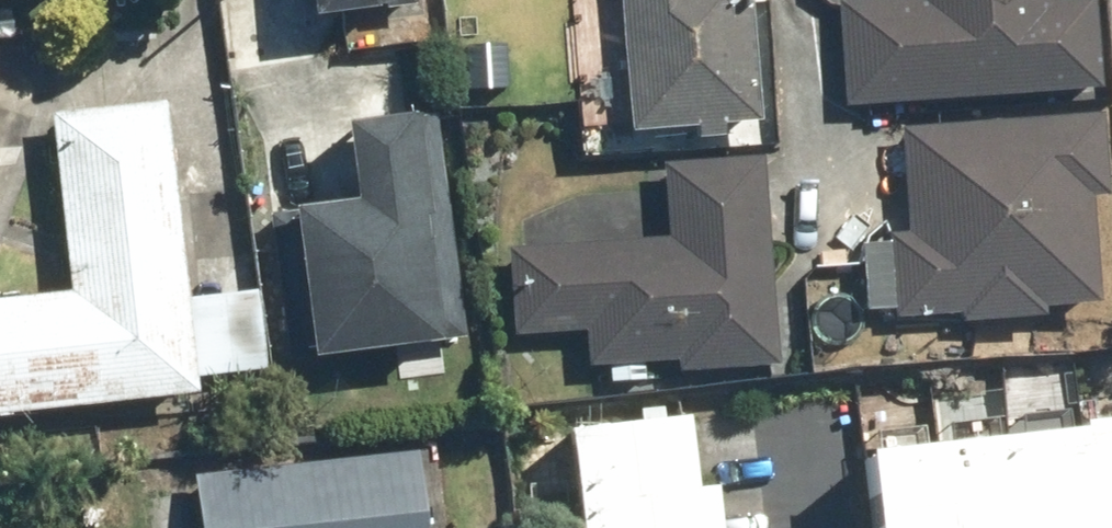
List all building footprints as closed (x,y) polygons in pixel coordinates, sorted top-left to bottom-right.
[(396,0),(317,0),(319,10),(396,0)] [(756,123),(749,0),(618,0),(625,130),(756,123)] [(842,109),(1100,91),(1094,0),(1055,0),(1048,0),(835,0),(842,109)] [(192,396),(162,102),(48,113),(67,292),(0,299),(0,416),(192,396)] [(294,362),(463,340),(430,102),(345,114),(356,194),(273,205),(294,362)] [(1100,113),(899,126),(906,232),(886,233),(892,322),(1101,308),(1093,197),(1106,196),(1100,113)] [(775,365),(760,157),(662,165),(667,237),(503,249),(509,337),(582,332),(585,370),(670,364),(671,373),(775,365)] [(264,369),(256,288),(184,296),(193,376),(264,369)] [(682,418),(563,431),(574,527),(714,527),(709,483),(689,486),(682,418)] [(1084,421),(1088,429),(862,452),(870,527),(1111,527),(1111,418),(1084,421)] [(416,450),(190,476),(196,527),(425,527),(416,450)]
